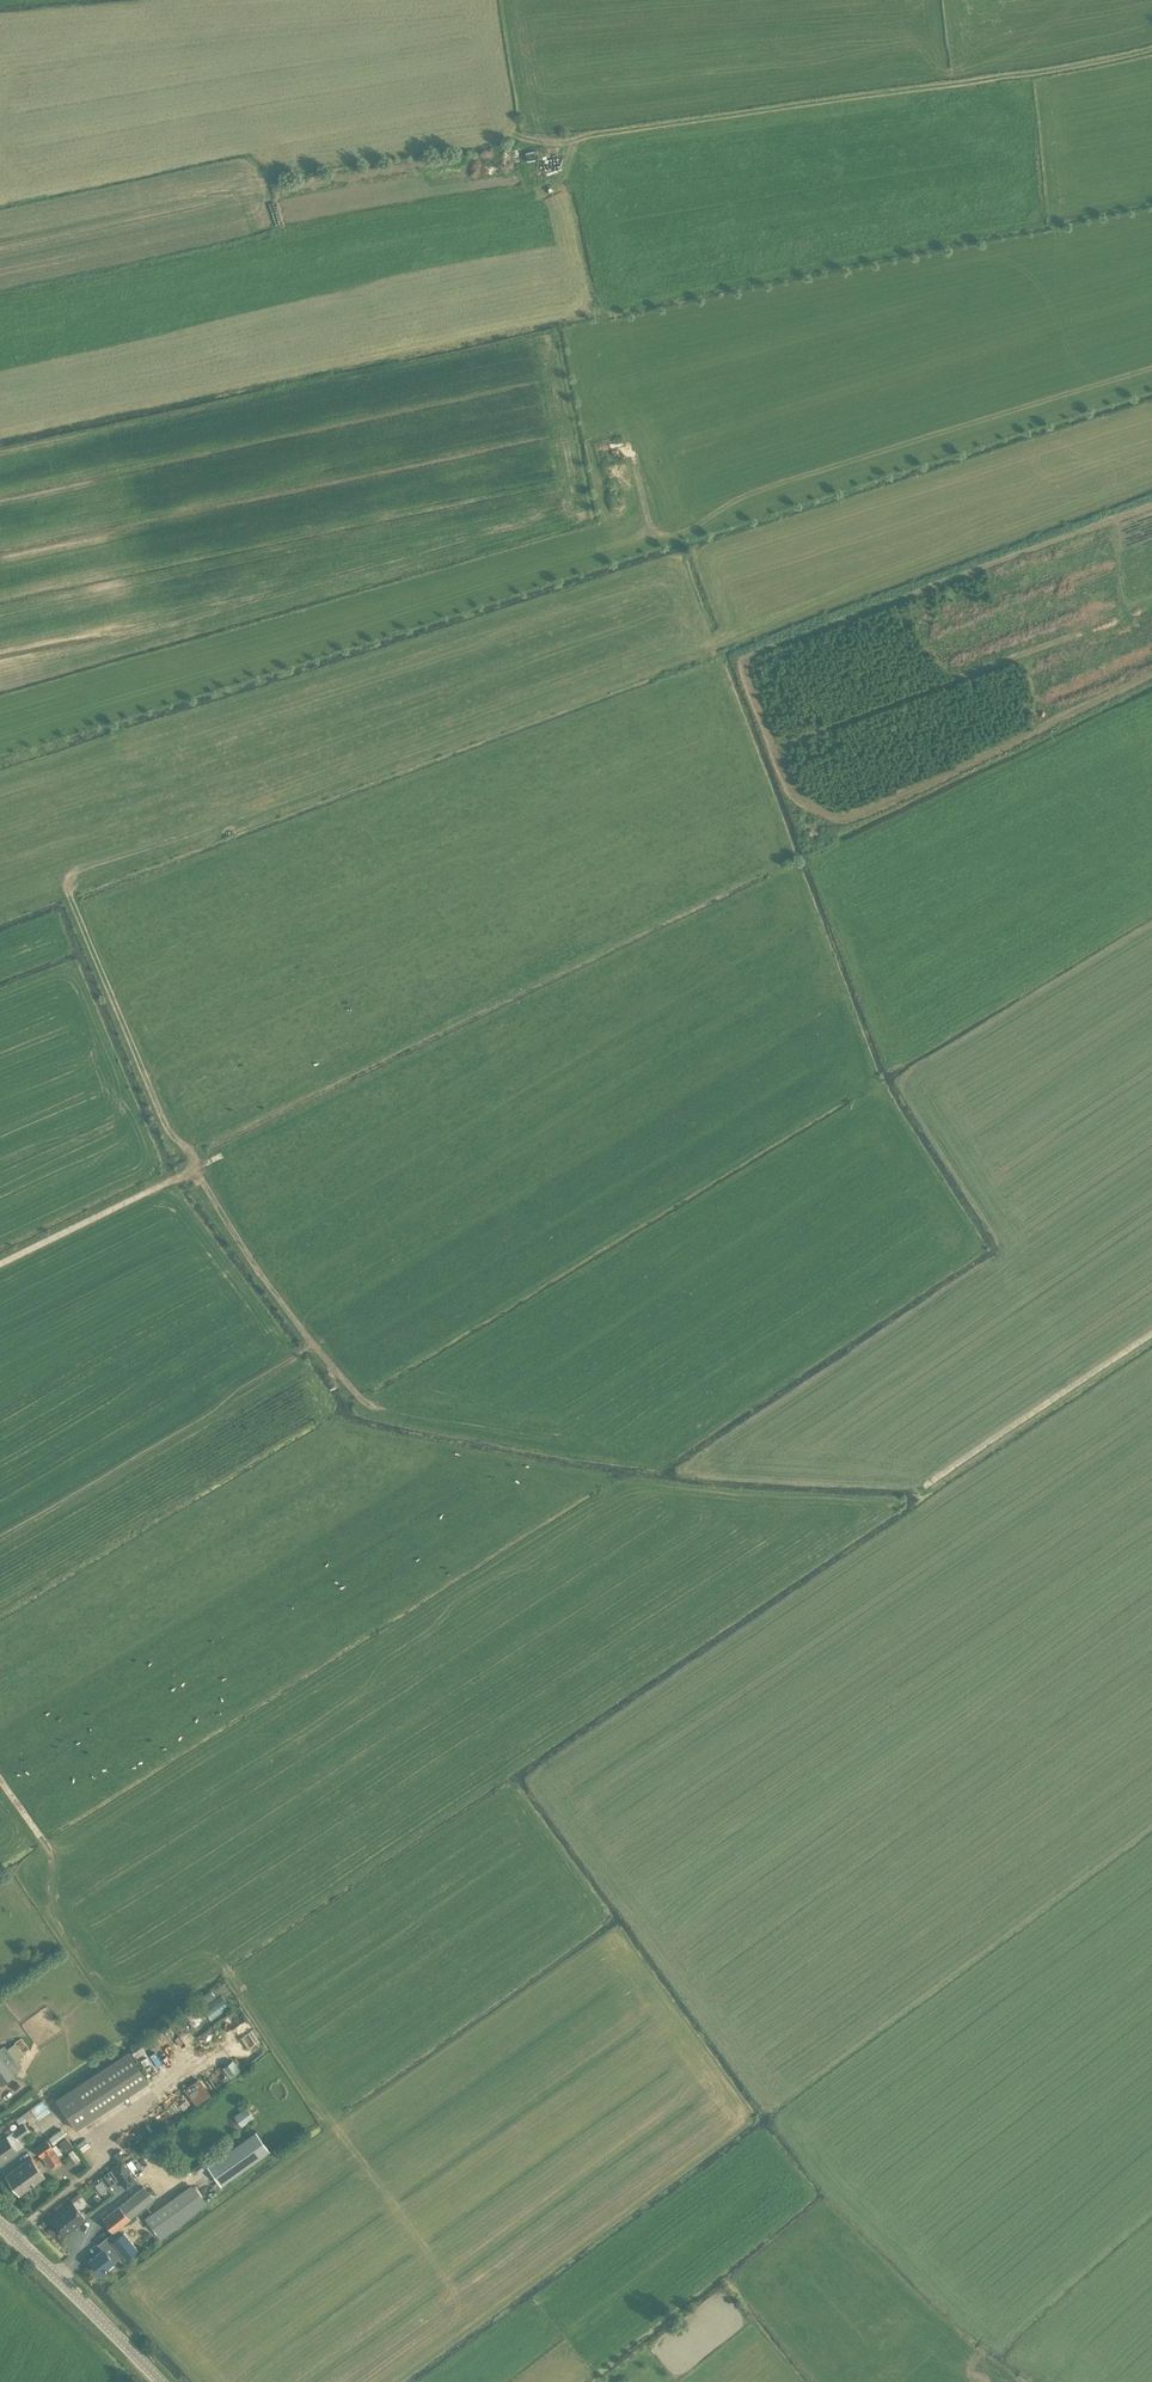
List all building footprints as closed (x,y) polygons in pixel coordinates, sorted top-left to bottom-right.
[(212,2018),(231,2005),(224,1995),(205,2008),(212,2018)] [(9,2049),(18,2061),(25,2055),(17,2044),(9,2049)] [(149,2081),(130,2051),(57,2098),(76,2128),(149,2081)] [(14,2075),(0,2056),(0,2081),(2,2084),(14,2075)] [(223,2067),(230,2076),(240,2069),(233,2060),(223,2067)] [(184,2087),(193,2101),(210,2090),(201,2076),(184,2087)] [(242,2125),(254,2116),(246,2106),(234,2114),(242,2125)] [(23,2114),(16,2118),(22,2126),(24,2124),(28,2121),(23,2114)] [(22,2126),(14,2131),(20,2139),(30,2131),(24,2124),(22,2126)] [(54,2144),(66,2135),(61,2129),(49,2138),(54,2144)] [(221,2184),(270,2150),(256,2130),(207,2165),(221,2184)] [(0,2141),(0,2162),(24,2145),(20,2139),(14,2131),(0,2141)] [(66,2150),(74,2145),(67,2136),(59,2141),(66,2150)] [(51,2167),(62,2159),(61,2157),(53,2146),(47,2139),(36,2147),(51,2167)] [(56,2144),(53,2146),(61,2157),(64,2155),(56,2144)] [(81,2158),(73,2148),(68,2152),(76,2162),(81,2158)] [(20,2194),(45,2176),(31,2156),(6,2174),(20,2194)] [(120,2178),(129,2171),(122,2161),(112,2169),(120,2178)] [(108,2187),(120,2178),(112,2169),(101,2177),(108,2187)] [(196,2182),(145,2213),(159,2235),(209,2204),(196,2182)] [(130,2218),(154,2199),(144,2186),(103,2218),(114,2232),(120,2227),(130,2219),(130,2218)] [(27,2191),(21,2195),(25,2201),(31,2197),(27,2191)] [(51,2219),(63,2234),(86,2216),(73,2201),(51,2219)] [(122,2260),(137,2248),(120,2227),(114,2232),(100,2243),(104,2249),(90,2259),(101,2272),(105,2269),(106,2270),(108,2268),(108,2269),(114,2264),(113,2262),(119,2257),(122,2260)]
